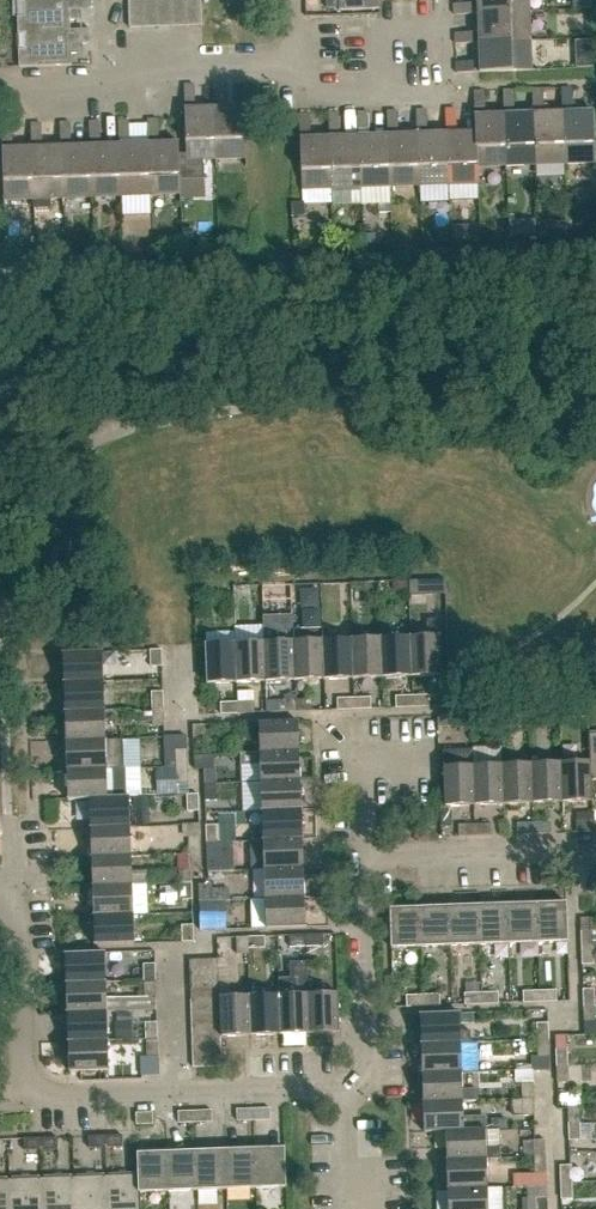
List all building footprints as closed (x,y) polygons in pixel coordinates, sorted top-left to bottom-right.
[(69,31),(68,21),(75,20),(75,15),(81,15),(81,10),(90,10),(89,0),(24,0),(25,17),(18,18),(18,34),(25,34),(25,33),(69,31)] [(144,28),(143,0),(128,0),(129,29),(144,28)] [(158,28),(157,0),(143,0),(144,28),(158,28)] [(172,27),(171,0),(157,0),(158,28),(172,27)] [(187,26),(186,0),(171,0),(172,27),(187,26)] [(187,26),(201,26),(200,0),(186,0),(187,26)] [(339,10),(380,9),(379,0),(339,0),(339,10)] [(530,11),(530,0),(477,0),(478,13),(530,11)] [(454,15),(471,14),(471,3),(453,3),(454,15)] [(479,42),(531,40),(530,11),(478,13),(479,42)] [(25,33),(25,34),(26,51),(19,51),(19,67),(72,65),(71,54),(76,54),(76,48),(83,48),(82,44),(91,43),(90,30),(69,31),(25,33)] [(455,43),(472,43),(472,32),(454,32),(455,43)] [(531,40),(479,42),(480,72),(532,70),(531,40)] [(591,40),(576,40),(576,51),(591,51),(591,40)] [(456,73),(473,72),(473,62),(455,62),(456,73)] [(213,102),(224,102),(223,84),(212,84),(213,102)] [(184,103),(195,102),(194,85),(183,85),(184,103)] [(563,112),(565,164),(595,163),(593,111),(574,111),(574,103),(572,103),(572,87),(562,87),(562,112),(563,112)] [(532,89),(533,107),(533,113),(534,113),(536,165),(565,164),(563,112),(562,112),(544,112),(543,88),(532,89)] [(504,108),(514,107),(513,90),(503,90),(504,108)] [(474,108),(485,108),(484,91),(474,91),(474,108)] [(214,107),(216,160),(246,159),(244,106),(214,107)] [(185,108),(186,154),(179,155),(180,181),(203,180),(202,160),(216,160),(214,107),(185,108)] [(445,126),(456,126),(456,108),(445,108),(445,126)] [(416,127),(427,127),(426,109),(416,109),(416,127)] [(388,128),(398,128),(397,110),(387,111),(388,128)] [(357,130),(368,130),(368,112),(357,113),(357,130)] [(328,131),(339,131),(338,113),(328,114),(328,131)] [(507,166),(536,165),(534,113),(533,113),(505,114),(507,166)] [(299,132),(310,132),(309,114),(299,115),(299,132)] [(478,167),(507,166),(505,114),(474,115),(475,132),(476,131),(478,168),(478,167)] [(148,137),(158,137),(158,119),(147,120),(148,137)] [(119,138),(129,138),(129,121),(118,121),(119,138)] [(89,139),(100,139),(99,122),(89,122),(89,139)] [(60,140),(71,140),(70,123),(59,123),(60,140)] [(2,142),(13,142),(12,124),(1,125),(2,142)] [(31,147),(32,147),(34,200),(34,209),(51,208),(51,199),(63,199),(61,146),(42,147),(41,124),(30,124),(31,147)] [(479,184),(478,167),(478,168),(476,131),(475,132),(447,133),(449,185),(479,184)] [(420,186),(449,185),(447,133),(418,134),(420,186)] [(391,187),(420,186),(418,134),(389,135),(391,187)] [(391,187),(389,135),(359,136),(361,188),(391,187)] [(361,188),(359,136),(330,137),(332,189),(361,188)] [(302,190),(332,189),(330,137),(300,138),(302,190)] [(149,143),(151,196),(180,195),(180,181),(179,155),(179,142),(149,143)] [(121,197),(151,196),(149,143),(120,144),(121,197)] [(92,198),(121,197),(120,144),(90,145),(92,198)] [(63,199),(92,198),(90,145),(61,146),(63,199)] [(4,201),(34,200),(32,147),(31,147),(2,148),(4,201)] [(375,234),(364,235),(364,246),(375,245),(375,234)] [(400,591),(421,590),(421,570),(399,570),(400,591)] [(276,577),(255,575),(253,595),(273,598),(276,577)] [(410,637),(412,677),(441,676),(439,619),(427,619),(428,636),(410,637)] [(295,681),(293,629),(293,624),(281,624),(282,641),(264,642),(266,682),(295,681)] [(322,628),(293,629),(295,681),(324,680),(323,640),(322,628)] [(382,678),(412,677),(410,637),(381,638),(382,678)] [(353,679),(382,678),(381,638),(352,639),(353,679)] [(324,680),(353,679),(352,639),(323,640),(324,680)] [(235,643),(237,683),(266,682),(264,642),(235,643)] [(207,684),(237,683),(235,643),(205,644),(207,684)] [(151,666),(162,666),(162,649),(150,650),(151,666)] [(64,683),(103,681),(102,651),(63,653),(64,683)] [(65,712),(104,710),(103,681),(64,683),(65,712)] [(152,709),(164,708),(163,691),(152,691),(152,709)] [(395,696),(395,708),(413,707),(412,695),(395,696)] [(412,695),(413,707),(429,707),(429,695),(412,695)] [(354,698),(354,709),(370,709),(370,697),(354,698)] [(337,710),(354,709),(354,698),(337,698),(337,710)] [(279,712),(296,711),(296,699),(279,700),(279,712)] [(296,699),(296,711),(312,711),(312,699),(296,699)] [(237,702),(238,713),(254,713),(254,701),(237,702)] [(221,714),(238,713),(237,702),(221,702),(221,714)] [(164,708),(152,709),(153,725),(164,725),(164,708)] [(66,741),(106,739),(104,710),(65,712),(66,741)] [(261,753),(300,751),(299,721),(260,723),(261,753)] [(194,742),(206,741),(205,725),(193,726),(194,742)] [(595,780),(595,734),(587,735),(588,762),(590,762),(590,780),(595,780)] [(106,739),(66,741),(67,770),(107,769),(124,768),(123,739),(106,739)] [(176,766),(188,766),(187,749),(175,749),(176,766)] [(262,782),(301,781),(300,751),(261,753),(241,753),(242,765),(262,765),(262,782)] [(474,806),(473,766),(472,751),(443,752),(444,807),(474,806)] [(591,802),(590,780),(590,762),(588,762),(560,763),(562,803),(591,802)] [(533,804),(562,803),(560,763),(531,764),(533,804)] [(503,805),(533,804),(531,764),(502,765),(503,805)] [(474,806),(503,805),(502,765),(473,766),(474,806)] [(188,766),(176,766),(176,783),(188,782),(188,766)] [(205,784),(217,784),(216,767),(205,767),(205,784)] [(107,798),(108,797),(107,769),(67,770),(68,801),(89,800),(89,799),(107,798)] [(263,811),(302,810),(301,781),(262,782),(263,811)] [(217,784),(205,784),(206,801),(217,801),(217,784)] [(187,811),(199,811),(198,794),(187,795),(187,811)] [(90,828),(130,826),(129,797),(108,797),(107,798),(89,799),(89,800),(90,828)] [(240,824),(250,824),(251,802),(240,801),(240,824)] [(264,840),(303,839),(302,810),(263,811),(264,840)] [(207,842),(219,842),(218,825),(224,825),(223,813),(206,813),(206,821),(207,842)] [(154,834),(175,833),(174,814),(153,815),(154,834)] [(576,833),(593,832),(592,820),(575,821),(576,833)] [(533,823),(534,834),(550,833),(550,822),(533,823)] [(517,835),(534,834),(533,823),(517,823),(517,835)] [(189,854),(200,853),(200,837),(199,824),(183,824),(183,837),(188,837),(189,854)] [(475,825),(475,836),(492,835),(491,824),(475,825)] [(459,836),(475,836),(475,825),(458,825),(459,836)] [(91,857),(131,856),(130,826),(90,828),(91,857)] [(254,870),(265,870),(304,868),(303,839),(264,840),(252,841),(254,870)] [(219,842),(207,842),(208,859),(219,859),(219,842)] [(200,853),(189,854),(190,870),(201,870),(200,853)] [(131,856),(91,857),(92,886),(132,885),(131,856)] [(216,861),(217,879),(242,878),(241,859),(216,861)] [(266,899),(305,898),(304,868),(265,870),(266,899)] [(180,900),(192,899),(191,882),(180,883),(180,900)] [(210,901),(222,901),(230,901),(230,889),(212,889),(212,884),(198,884),(199,901),(210,901)] [(132,885),(92,886),(94,915),(133,914),(132,885)] [(305,898),(266,899),(268,928),(306,927),(305,898)] [(210,901),(199,901),(199,931),(223,930),(222,901),(210,901)] [(536,904),(537,944),(567,943),(566,903),(536,904)] [(508,945),(537,944),(536,904),(507,905),(508,945)] [(479,946),(508,945),(507,905),(478,906),(479,946)] [(450,947),(479,946),(478,906),(449,907),(450,947)] [(421,948),(450,947),(449,907),(420,908),(421,948)] [(391,949),(421,948),(420,908),(390,909),(391,949)] [(133,914),(94,915),(95,946),(135,944),(133,914)] [(182,942),(193,941),(192,925),(181,925),(182,942)] [(593,932),(580,933),(581,948),(593,948),(593,932)] [(306,935),(306,947),(323,946),(323,934),(306,935)] [(290,947),(306,947),(306,935),(289,936),(290,947)] [(248,937),(248,949),(265,948),(264,936),(248,937)] [(248,954),(248,949),(248,937),(237,937),(237,954),(248,954)] [(593,948),(581,948),(582,966),(594,965),(593,948)] [(66,984),(106,983),(105,952),(65,954),(66,984)] [(190,974),(219,973),(218,959),(190,960),(190,974)] [(310,1034),(308,994),(307,963),(290,964),(291,985),(295,985),(296,995),(279,995),(280,1035),(310,1034)] [(144,981),(156,981),(155,964),(143,965),(144,981)] [(530,984),(548,981),(546,966),(528,969),(530,984)] [(219,986),(219,974),(219,973),(190,974),(191,987),(219,986)] [(67,1013),(107,1012),(157,1010),(156,981),(144,981),(144,998),(106,999),(106,983),(66,984),(67,1013)] [(219,1000),(219,997),(219,986),(191,987),(191,1001),(219,1000)] [(595,990),(583,990),(584,1007),(595,1006),(595,990)] [(539,992),(540,1003),(556,1003),(556,991),(539,992)] [(523,1004),(540,1003),(539,992),(522,992),(523,1004)] [(308,994),(310,1034),(339,1033),(338,993),(308,994)] [(481,994),(481,1005),(498,1005),(497,993),(481,994)] [(464,1006),(481,1005),(481,994),(464,994),(464,1006)] [(250,1036),(280,1035),(279,995),(249,996),(250,1036)] [(422,996),(423,1008),(440,1007),(439,995),(422,996)] [(250,1036),(249,996),(220,997),(222,1037),(250,1036)] [(406,1008),(423,1008),(422,996),(406,996),(406,1008)] [(191,1014),(220,1013),(219,1000),(191,1001),(191,1014)] [(595,1006),(584,1007),(584,1022),(595,1022),(595,1006)] [(68,1042),(108,1041),(107,1012),(67,1013),(68,1042)] [(192,1027),(220,1026),(220,1013),(191,1014),(192,1027)] [(421,1045),(460,1043),(470,1043),(470,1031),(460,1031),(459,1013),(420,1015),(421,1045)] [(145,1023),(146,1039),(157,1039),(157,1022),(145,1023)] [(536,1041),(548,1041),(548,1024),(536,1025),(536,1041)] [(192,1041),(221,1040),(220,1026),(192,1027),(192,1041)] [(556,1066),(568,1065),(567,1050),(567,1036),(556,1036),(556,1066)] [(157,1039),(146,1039),(146,1056),(158,1056),(157,1039)] [(193,1054),(221,1053),(221,1040),(192,1041),(193,1054)] [(108,1041),(68,1042),(69,1072),(109,1071),(108,1041)] [(549,1070),(548,1041),(536,1041),(537,1057),(532,1057),(533,1071),(549,1070)] [(422,1074),(461,1072),(460,1043),(421,1045),(422,1074)] [(221,1053),(193,1054),(193,1068),(222,1067),(221,1053)] [(568,1065),(556,1066),(557,1083),(568,1083),(568,1065)] [(423,1103),(462,1102),(462,1101),(477,1101),(477,1089),(462,1089),(461,1072),(422,1074),(423,1103)] [(522,1100),(534,1099),(533,1083),(522,1083),(522,1099),(522,1100)] [(569,1124),(580,1123),(580,1108),(580,1095),(559,1095),(559,1108),(568,1108),(569,1124)] [(534,1116),(534,1099),(522,1100),(522,1099),(511,1099),(512,1116),(523,1116),(523,1117),(534,1116)] [(463,1117),(462,1102),(423,1103),(424,1133),(446,1132),(446,1131),(463,1131),(463,1130),(485,1129),(487,1129),(487,1116),(463,1117)] [(253,1109),(253,1120),(270,1120),(270,1108),(253,1109)] [(236,1121),(253,1120),(253,1109),(236,1109),(236,1121)] [(195,1111),(195,1123),(212,1122),(211,1110),(195,1111)] [(178,1123),(195,1123),(195,1111),(178,1111),(178,1123)] [(136,1124),(152,1124),(152,1113),(136,1113),(136,1124)] [(580,1123),(569,1124),(569,1141),(581,1141),(580,1123)] [(500,1147),(486,1147),(485,1129),(463,1130),(463,1131),(446,1131),(446,1132),(447,1160),(486,1159),(500,1158),(500,1147)] [(104,1136),(105,1147),(122,1147),(121,1135),(104,1136)] [(88,1148),(105,1147),(104,1136),(88,1136),(88,1148)] [(40,1138),(41,1150),(57,1149),(57,1137),(40,1138)] [(24,1150),(41,1150),(40,1138),(24,1138),(24,1150)] [(545,1141),(534,1141),(534,1157),(546,1157),(545,1141)] [(254,1149),(255,1188),(286,1187),(284,1148),(254,1149)] [(226,1189),(255,1188),(254,1149),(225,1150),(226,1189)] [(197,1191),(226,1189),(225,1150),(196,1151),(197,1191)] [(168,1192),(197,1191),(196,1151),(166,1152),(168,1192)] [(139,1193),(140,1193),(168,1192),(166,1152),(137,1154),(138,1175),(139,1193)] [(546,1157),(534,1157),(535,1174),(547,1174),(546,1157)] [(448,1189),(487,1188),(486,1159),(447,1160),(448,1189)] [(561,1183),(572,1183),(572,1166),(560,1167),(561,1183)] [(140,1193),(139,1193),(138,1175),(106,1176),(107,1208),(140,1208),(140,1193)] [(106,1176),(74,1177),(75,1208),(107,1208),(106,1176)] [(74,1177),(42,1178),(43,1208),(75,1208),(74,1177)] [(42,1178),(10,1180),(11,1208),(43,1208),(42,1178)] [(10,1180),(0,1180),(0,1208),(11,1208),(10,1180)] [(572,1183),(561,1183),(562,1200),(573,1200),(572,1183)] [(487,1188),(448,1189),(448,1208),(488,1208),(487,1188)] [(547,1199),(536,1199),(517,1199),(518,1208),(548,1208),(547,1199)]
